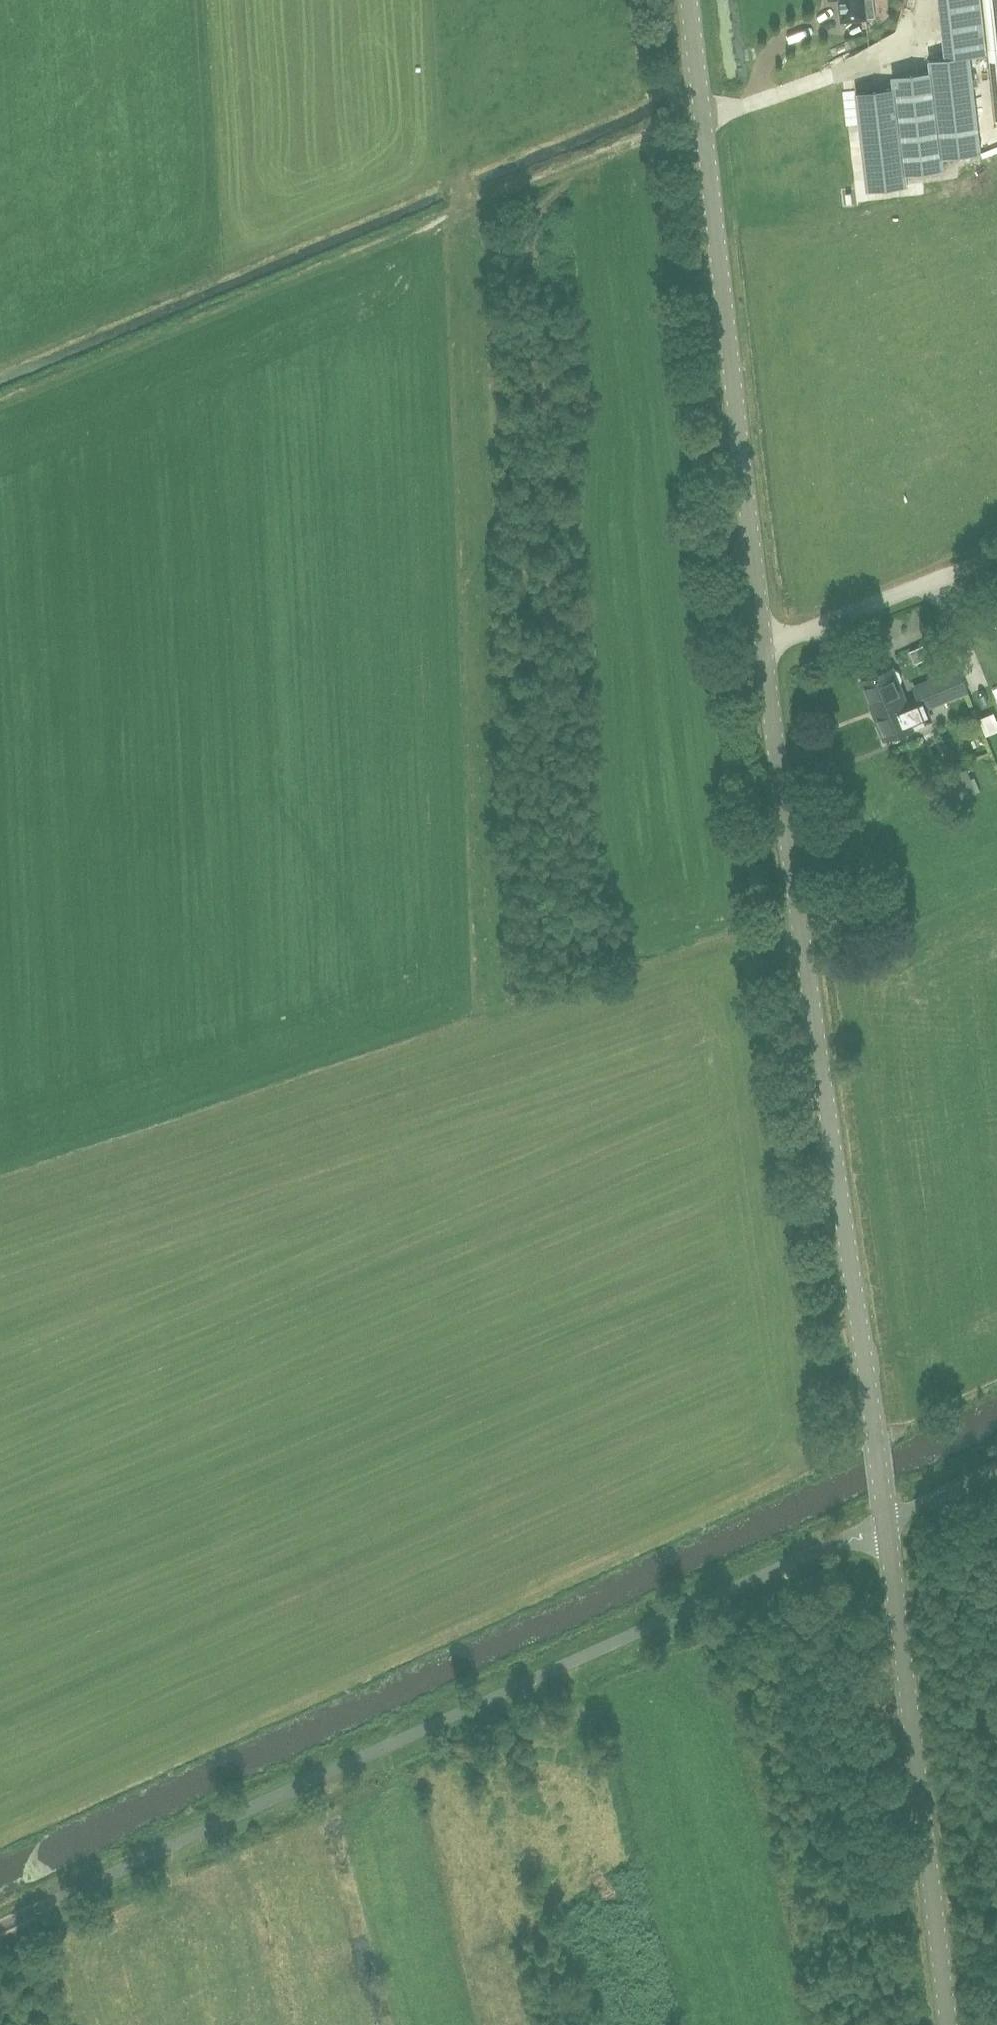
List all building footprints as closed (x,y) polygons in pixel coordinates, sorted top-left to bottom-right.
[(844,1),(841,2),(843,20),(867,18),(867,17),(876,16),(874,0),(844,0),(844,1)] [(968,55),(988,53),(982,0),(939,0),(946,58),(929,60),(931,71),(893,76),(894,88),(856,92),(867,189),(905,185),(904,173),(942,169),(941,157),(979,152),(968,55)] [(945,657),(951,655),(949,649),(943,652),(945,657)] [(907,703),(901,687),(903,678),(900,671),(893,667),(861,680),(885,738),(917,725),(933,719),(929,708),(968,692),(959,669),(915,687),(920,698),(907,703)] [(951,775),(955,786),(961,800),(977,793),(967,768),(951,775)]
